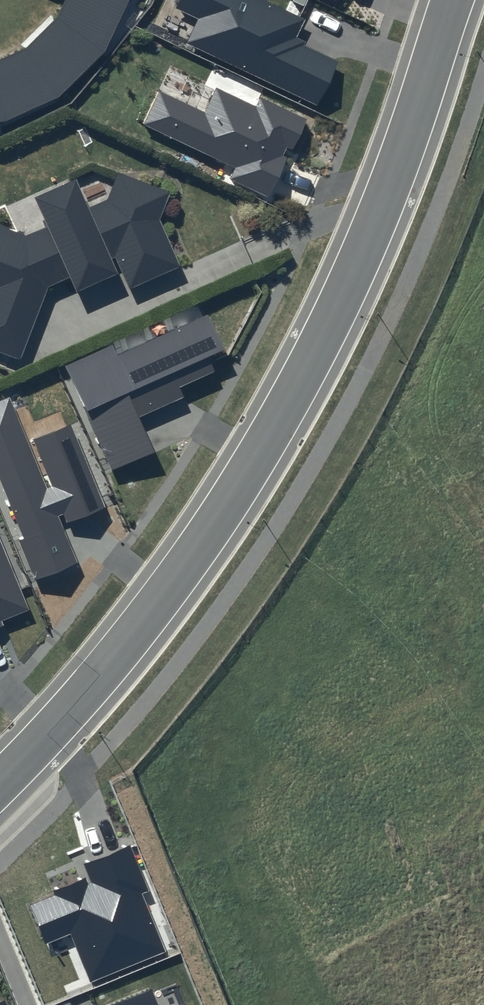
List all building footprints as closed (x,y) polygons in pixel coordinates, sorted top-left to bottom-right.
[(1,116),(56,91),(100,46),(122,0),(58,0),(53,10),(21,42),(0,51),(0,116),(1,116)] [(263,0),(179,0),(175,9),(199,19),(187,42),(318,106),(338,61),(293,40),(304,19),(263,0)] [(204,112),(159,91),(143,125),(235,168),(230,179),(268,198),(305,119),(260,97),(256,107),(216,88),(204,112)] [(15,361),(44,288),(65,279),(71,292),(112,274),(106,261),(110,260),(124,291),(176,268),(155,222),(165,196),(114,175),(103,202),(83,211),(70,181),(31,199),(45,230),(21,240),(0,232),(0,355),(15,361)] [(112,344),(65,365),(112,470),(155,452),(140,417),(184,397),(180,387),(216,371),(209,357),(225,350),(208,314),(117,355),(112,344)] [(0,400),(0,482),(23,537),(18,539),(35,581),(77,562),(58,516),(63,514),(67,524),(106,507),(70,424),(34,440),(53,486),(47,488),(9,397),(0,400)] [(3,626),(1,621),(30,609),(0,540),(0,627),(3,626)] [(150,892),(130,845),(83,864),(88,877),(53,891),(55,895),(30,906),(46,944),(71,933),(91,982),(167,951),(143,895),(150,892)]
